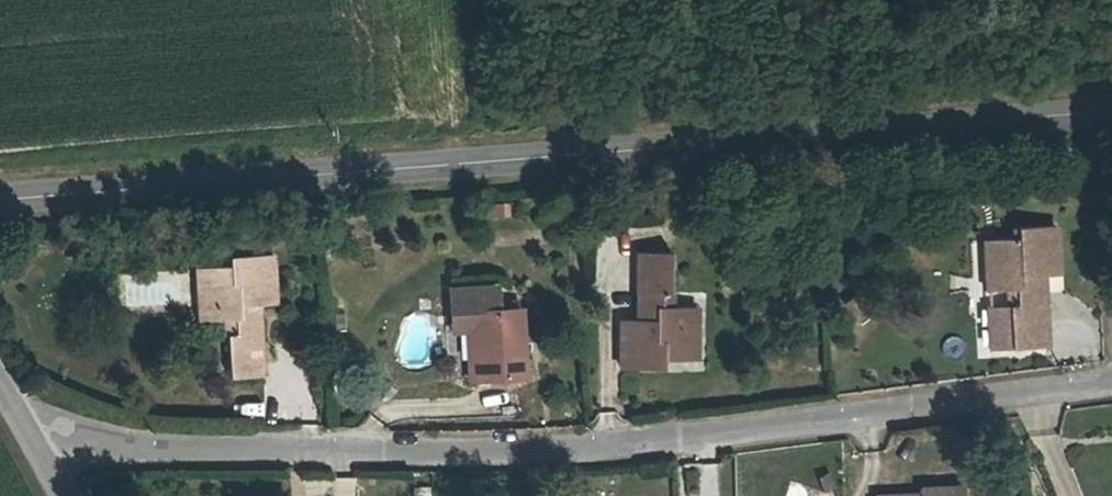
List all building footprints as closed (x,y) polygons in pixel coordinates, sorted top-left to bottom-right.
[(1008,268),(997,269),(999,291),(1020,290),(1024,347),(1059,345),(1054,272),(1070,271),(1067,222),(1030,225),(1031,236),(1007,238),(1008,268)] [(995,239),(997,269),(1008,268),(1007,238),(995,239)] [(698,328),(710,327),(709,303),(685,304),(681,246),(645,248),(649,317),(632,318),(635,367),(681,365),(681,356),(700,355),(698,328)] [(212,297),(204,298),(206,321),(228,320),(232,379),(266,377),(262,304),(280,302),(277,255),(235,257),(235,266),(211,267),(212,297)] [(202,268),(204,298),(212,297),(211,267),(202,268)] [(530,311),(522,311),(507,312),(506,303),(505,288),(459,290),(461,314),(472,314),(481,313),(484,382),(534,380),(530,311)] [(857,289),(844,306),(863,321),(876,304),(857,289)] [(522,303),(506,303),(507,312),(522,311),(522,303)] [(476,382),(484,382),(481,313),(472,314),(473,330),(476,382)] [(473,330),(472,314),(461,314),(461,331),(473,330)] [(712,354),(710,327),(698,328),(700,355),(712,354)]
